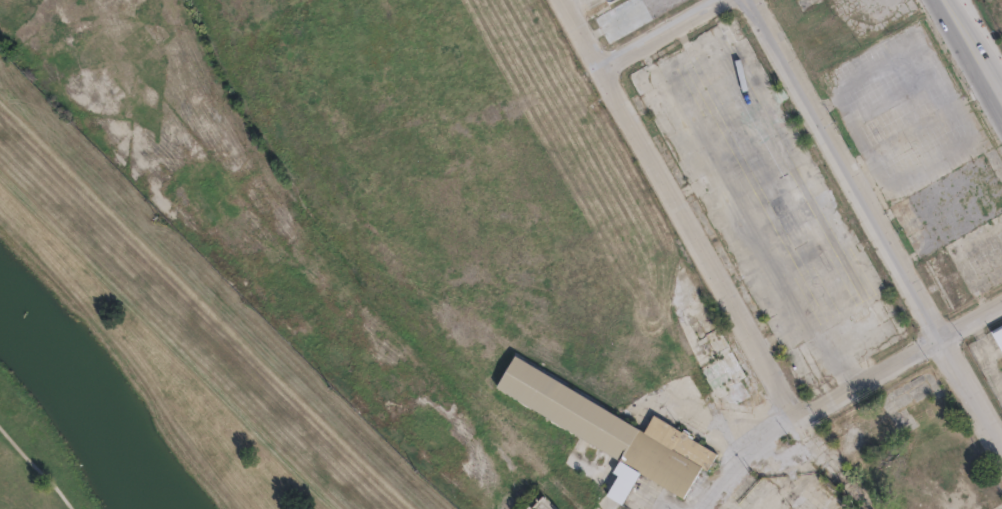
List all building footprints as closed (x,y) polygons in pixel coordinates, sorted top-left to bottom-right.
[(606,40),(691,0),(619,0),(593,12),(606,40)] [(743,379),(752,396),(740,403),(731,401),(727,395),(731,393),(728,388),(723,391),(720,386),(714,390),(703,370),(721,360),(690,305),(704,298),(748,376),(743,379)] [(994,331),(1001,327),(1001,345),(994,331)] [(644,433),(648,435),(657,418),(720,455),(711,472),(706,469),(689,498),(626,464),(502,389),(520,360),(644,433)] [(641,473),(623,505),(607,496),(619,475),(613,472),(620,461),(641,473)]
